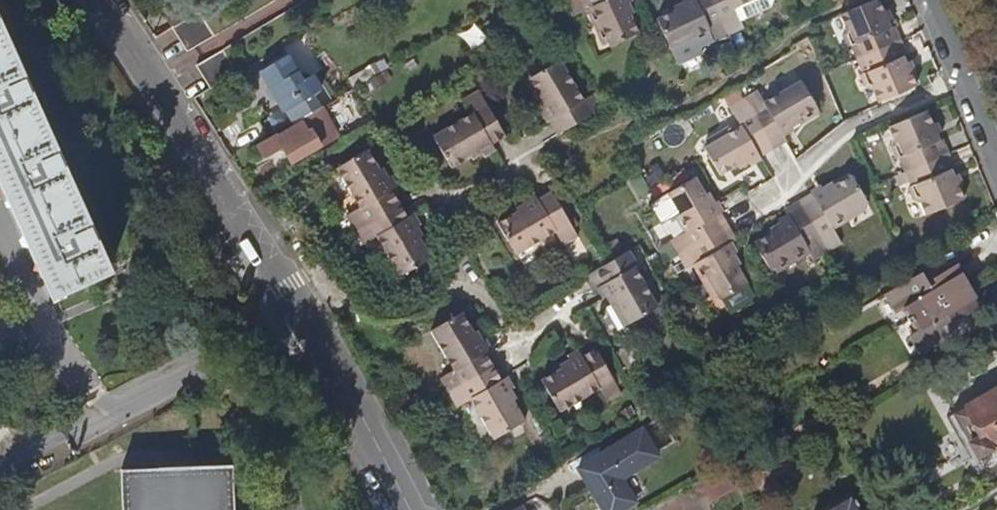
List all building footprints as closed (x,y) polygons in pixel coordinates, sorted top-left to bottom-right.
[(200,12),(193,0),(184,0),(163,12),(173,29),(176,27),(200,12)] [(629,18),(633,17),(628,7),(625,9),(621,0),(579,0),(569,5),(575,18),(590,11),(608,51),(638,38),(629,18)] [(708,0),(698,0),(693,2),(696,9),(684,15),(682,11),(670,17),(672,20),(657,27),(676,69),(700,58),(695,47),(692,41),(707,34),(710,40),(715,51),(728,45),(708,0)] [(772,0),(708,0),(728,45),(741,39),(738,30),(767,17),(769,12),(769,8),(766,3),(772,0)] [(893,44),(887,28),(888,27),(878,0),(838,17),(842,26),(848,28),(853,41),(849,43),(856,60),(893,44)] [(218,32),(204,9),(200,12),(176,27),(190,49),(218,32)] [(0,30),(0,175),(53,294),(107,270),(0,30)] [(707,34),(692,41),(695,47),(710,40),(707,34)] [(914,87),(901,56),(898,57),(893,44),(856,60),(861,72),(865,70),(871,85),(869,89),(874,103),(914,87)] [(241,72),(226,47),(199,63),(213,87),(241,72)] [(328,90),(320,75),(310,81),(294,53),(267,68),(291,111),(295,108),(301,120),(305,118),(325,106),(319,95),(328,90)] [(601,111),(592,94),(585,99),(561,58),(529,77),(552,117),(548,119),(557,136),(601,111)] [(379,61),(369,67),(374,76),(384,70),(379,61)] [(391,69),(374,80),(379,88),(397,77),(391,69)] [(800,122),(815,114),(799,86),(762,106),(755,94),(741,102),(768,148),(782,140),(778,135),(788,129),(789,131),(790,132),(801,126),(802,124),(800,122)] [(482,150),(506,136),(479,90),(464,99),(472,111),(433,135),(452,168),(471,156),(474,161),(484,154),(482,150)] [(768,148),(741,102),(727,110),(740,133),(703,154),(718,182),(734,173),(736,176),(748,170),(746,166),(757,160),(754,156),(768,148)] [(296,162),(343,135),(326,106),(325,106),(305,118),(307,121),(282,135),(280,132),(263,142),(270,155),(287,146),(296,162)] [(904,169),(941,153),(935,139),(937,138),(924,108),(886,124),(891,135),(895,137),(901,152),(898,154),(904,169)] [(401,206),(388,182),(392,180),(386,170),(382,172),(371,152),(338,171),(362,213),(351,219),(358,231),(401,206)] [(962,197),(950,167),(948,168),(941,153),(904,169),(889,175),(894,186),(909,179),(910,183),(914,182),(920,198),(918,199),(924,213),(962,197)] [(825,224),(862,203),(846,175),(831,184),(829,181),(818,187),(818,191),(809,196),(810,198),(796,206),(823,251),(835,243),(825,224)] [(720,227),(713,214),(711,215),(704,202),(708,200),(702,190),(698,192),(689,176),(663,191),(685,229),(666,240),(667,241),(674,254),(720,227)] [(575,236),(549,190),(526,204),(524,200),(513,206),(515,211),(498,221),(515,252),(552,230),(560,244),(575,236)] [(432,261),(421,241),(425,239),(419,227),(415,230),(401,206),(358,231),(366,245),(376,239),(399,279),(432,261)] [(823,251),(796,206),(782,214),(786,220),(775,227),(773,224),(764,230),(765,233),(749,242),(764,269),(802,248),(808,259),(823,251)] [(735,262),(730,253),(727,255),(722,245),(728,241),(720,227),(674,254),(683,268),(694,261),(715,298),(743,282),(733,264),(735,262)] [(631,234),(622,239),(626,247),(635,242),(631,234)] [(674,254),(667,241),(654,249),(661,261),(674,254)] [(656,303),(635,265),(637,263),(628,248),(583,275),(592,289),(603,283),(608,291),(604,292),(611,304),(614,302),(625,320),(656,303)] [(979,306),(956,263),(932,276),(935,281),(929,284),(921,270),(885,290),(896,311),(905,306),(917,328),(909,332),(920,352),(956,332),(948,317),(954,314),(956,318),(979,306)] [(484,341),(486,340),(479,328),(476,330),(466,311),(432,329),(454,370),(443,376),(451,389),(496,363),(484,341)] [(633,388),(607,342),(584,356),(582,352),(571,358),(574,362),(554,374),(574,408),(614,385),(620,395),(633,388)] [(526,418),(515,399),(518,397),(512,386),(509,387),(496,363),(451,389),(460,406),(471,399),(492,437),(526,418)] [(949,405),(969,453),(996,441),(996,385),(949,405)] [(621,475),(657,454),(642,427),(577,465),(603,509),(616,509),(634,499),(621,475)] [(550,449),(538,456),(543,465),(555,458),(550,449)] [(233,473),(115,477),(116,509),(234,509),(233,473)] [(850,488),(812,509),(863,509),(861,506),(850,488)]
